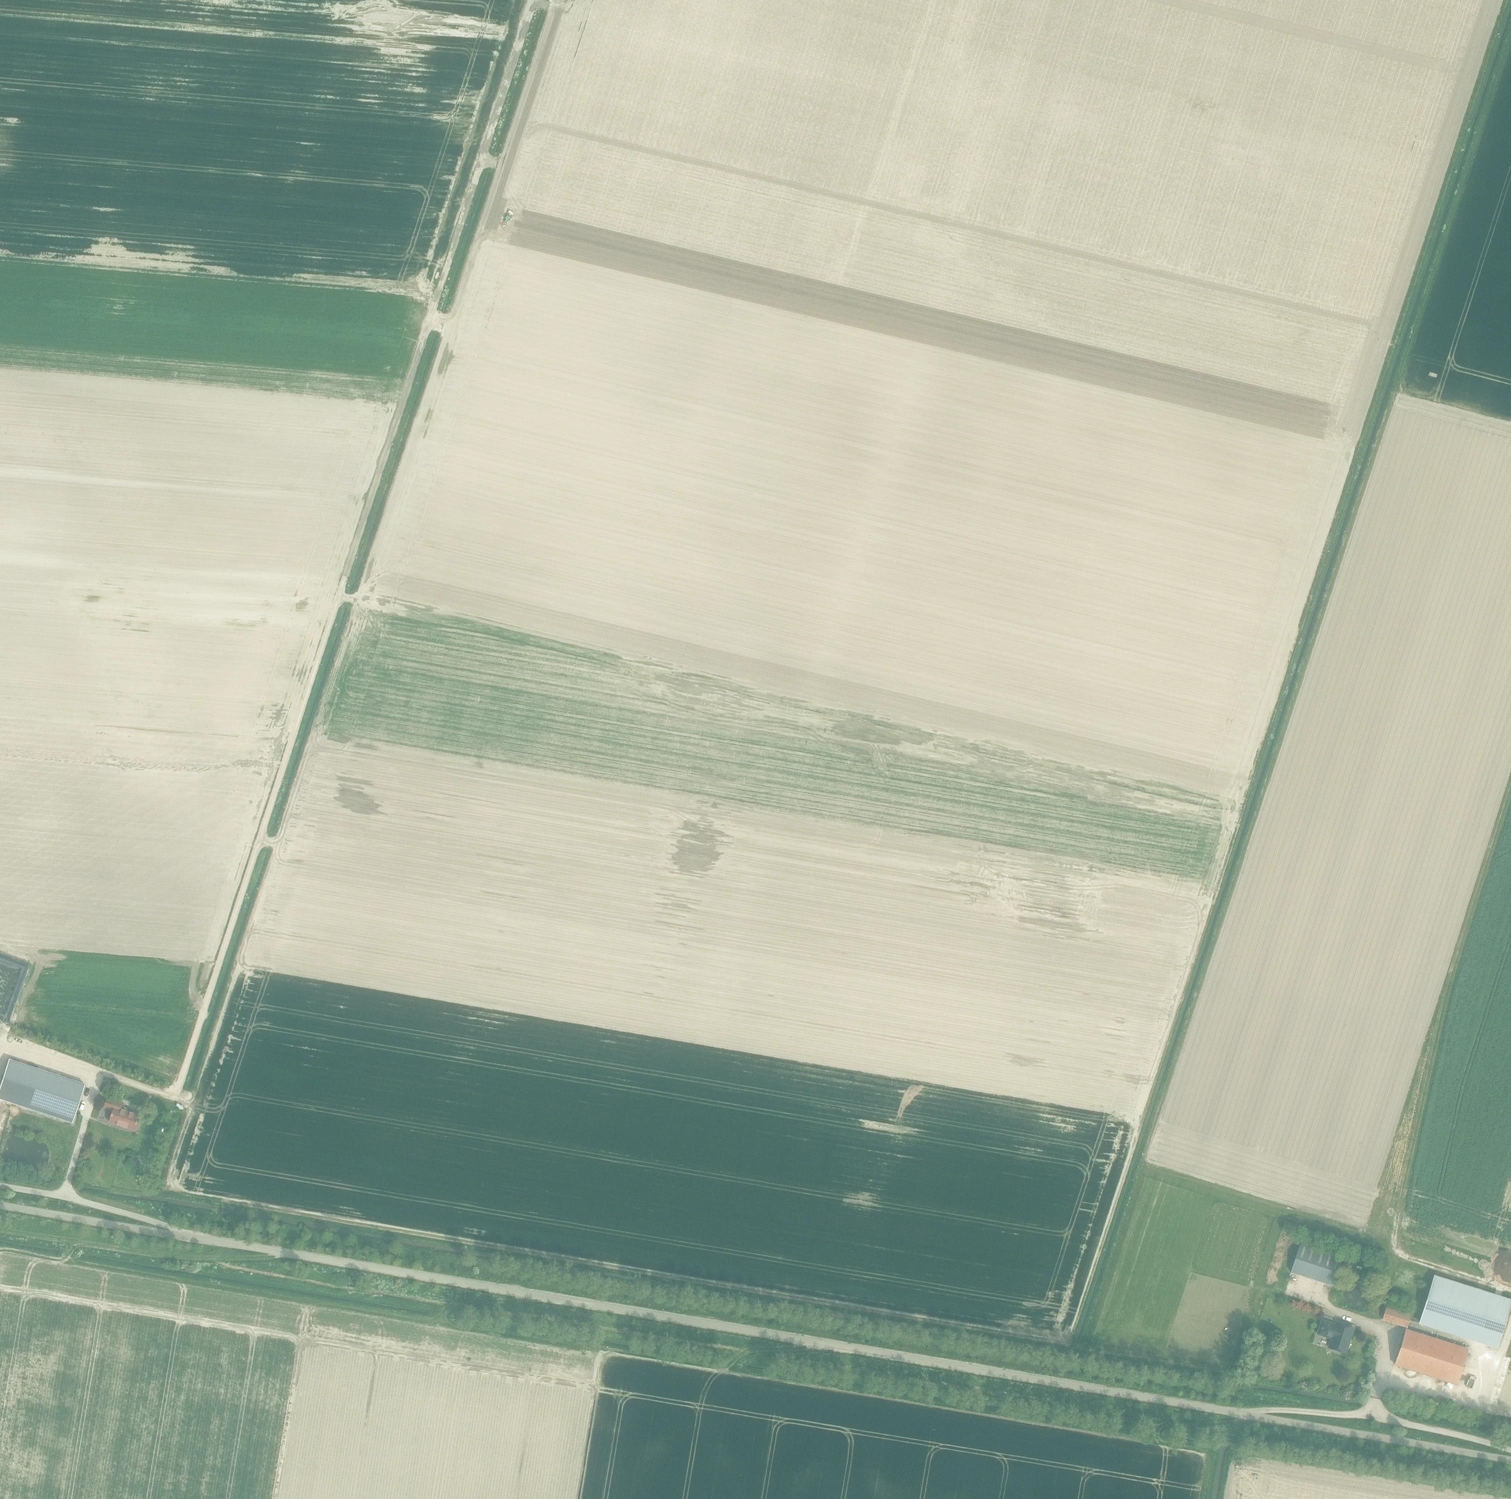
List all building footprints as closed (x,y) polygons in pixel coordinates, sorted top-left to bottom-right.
[(0,1084),(0,1099),(72,1122),(84,1084),(8,1060),(0,1084)] [(105,1107),(114,1110),(110,1122),(121,1126),(120,1126),(121,1126),(124,1127),(125,1127),(135,1130),(140,1115),(121,1109),(123,1103),(108,1098),(105,1107)] [(1290,1272),(1333,1286),(1341,1262),(1343,1256),(1344,1253),(1301,1239),(1290,1272)] [(1343,1256),(1341,1262),(1347,1265),(1350,1258),(1343,1256)] [(1510,1303),(1510,1300),(1436,1276),(1420,1324),(1497,1348),(1510,1303)] [(1411,1315),(1386,1307),(1382,1319),(1407,1327),(1411,1315)] [(1322,1320),(1317,1334),(1328,1337),(1328,1336),(1332,1337),(1329,1347),(1346,1353),(1353,1328),(1336,1322),(1336,1325),(1322,1320)] [(1467,1349),(1406,1329),(1395,1365),(1456,1384),(1467,1349)]
